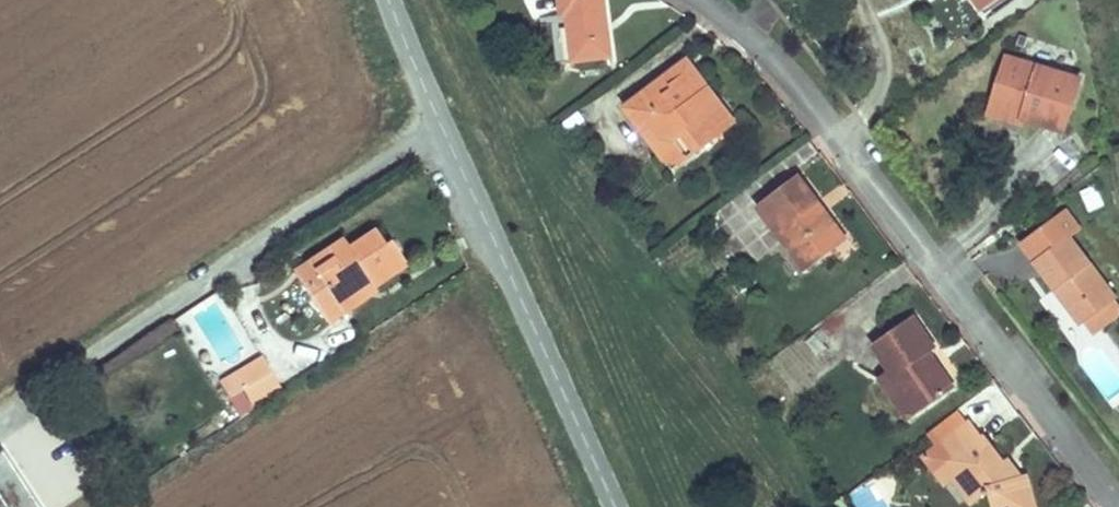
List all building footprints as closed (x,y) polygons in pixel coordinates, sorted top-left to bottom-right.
[(604,0),(560,0),(562,14),(555,15),(553,15),(560,63),(575,61),(612,56),(604,0)] [(984,11),(985,11),(986,10),(1000,0),(976,0),(984,11)] [(1064,132),(1081,80),(1009,57),(992,107),(1024,117),(1023,119),(1064,132)] [(671,83),(687,71),(703,92),(710,87),(709,86),(689,60),(688,59),(657,83),(664,92),(665,91),(673,86),(671,83)] [(735,120),(725,106),(715,93),(710,87),(703,92),(687,71),(671,83),(673,86),(665,91),(664,92),(657,83),(626,106),(644,129),(666,158),(673,152),(681,162),(690,155),(735,120)] [(1024,117),(992,107),(992,108),(989,116),(1020,125),(1021,126),(1023,119),(1024,117)] [(841,231),(826,210),(821,213),(815,206),(820,202),(799,174),(759,204),(759,206),(794,252),(790,256),(789,256),(802,273),(816,263),(834,249),(829,242),(828,241),(840,232),(841,231)] [(1079,191),(1086,213),(1104,207),(1097,185),(1079,191)] [(374,285),(407,262),(391,238),(385,243),(375,230),(348,247),(342,238),(318,254),(296,270),(295,272),(328,321),(344,311),(338,302),(339,302),(352,292),(366,282),(369,281),(370,280),(374,285)] [(847,239),(841,231),(840,232),(828,241),(829,242),(834,249),(835,248),(847,239)] [(1116,298),(1069,235),(1034,261),(1055,288),(1083,324),(1116,298)] [(374,285),(370,280),(369,281),(366,282),(352,292),(339,302),(338,302),(344,311),(375,289),(374,285)] [(935,368),(926,356),(935,349),(913,316),(873,344),(892,372),(882,380),(910,419),(915,416),(954,388),(939,367),(935,368)] [(828,327),(806,336),(815,356),(837,346),(828,327)] [(271,371),(263,357),(259,359),(223,380),(220,382),(221,383),(229,396),(243,388),(271,371)] [(281,387),(271,371),(243,388),(253,405),(280,389),(281,387)] [(988,443),(985,445),(979,438),(983,436),(971,421),(941,444),(951,457),(946,461),(947,462),(958,475),(959,476),(955,479),(968,496),(982,499),(990,493),(994,506),(1036,506),(1027,475),(1020,477),(1010,479),(1010,478),(1001,467),(1004,465),(1003,464),(988,443)] [(3,451),(2,451),(0,453),(0,468),(9,463),(10,462),(3,451)] [(1019,476),(1010,463),(1008,460),(1003,464),(1004,465),(1001,467),(1010,478),(1010,479),(1020,477),(1019,476)] [(958,475),(947,462),(946,461),(932,471),(945,486),(947,485),(955,479),(959,476),(958,475)] [(33,495),(17,472),(10,462),(9,463),(0,468),(0,506),(40,506),(33,495)]
